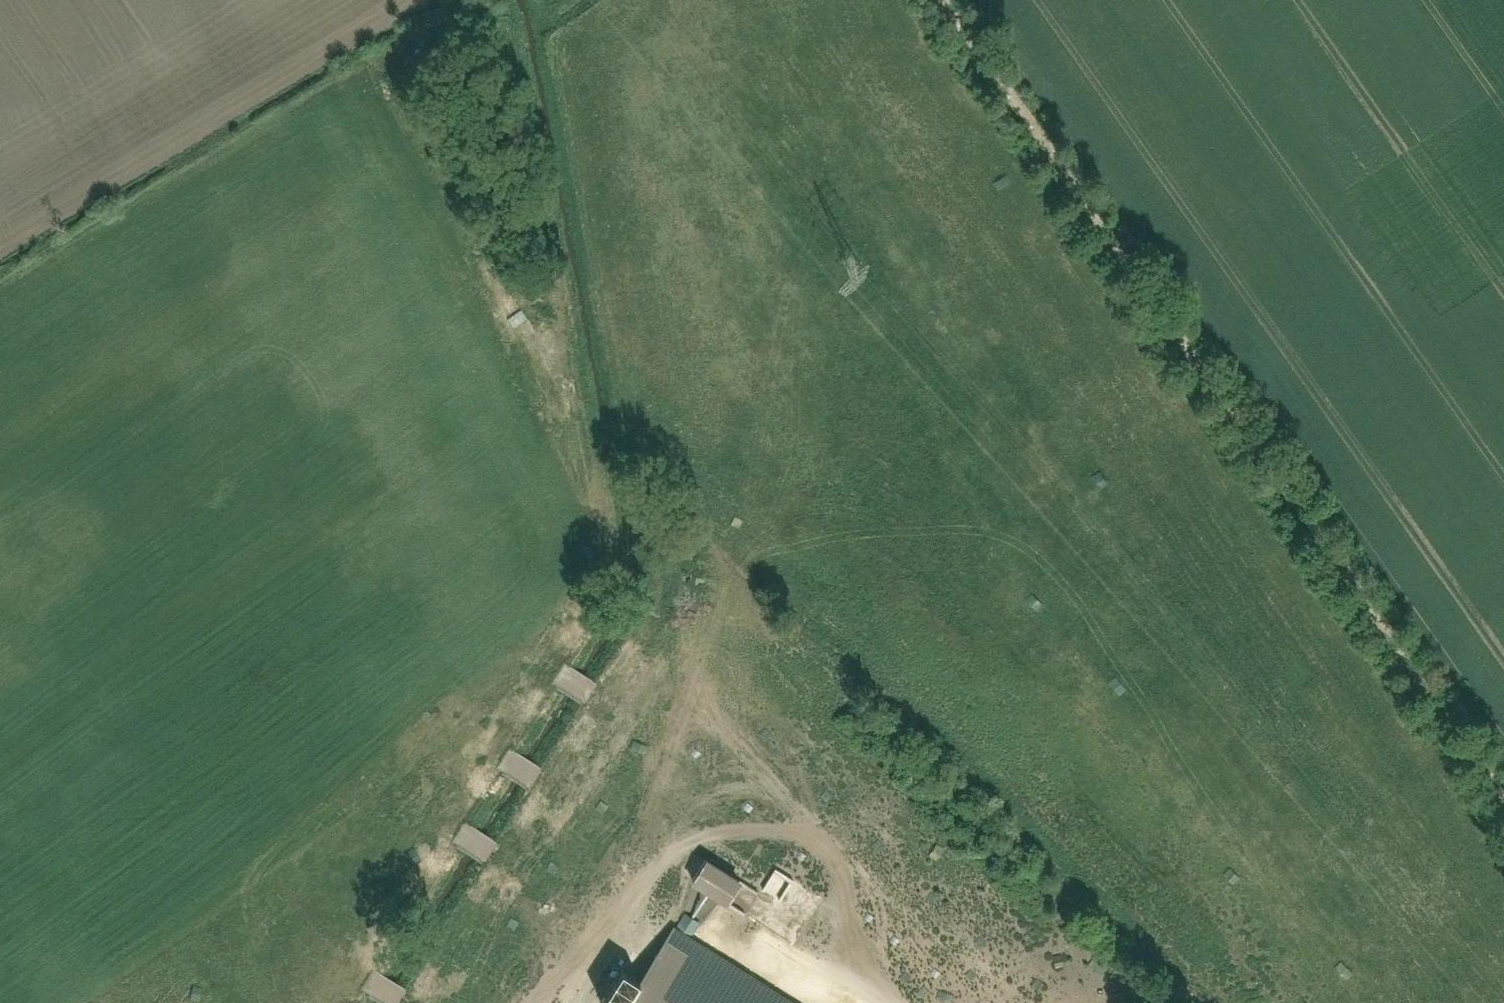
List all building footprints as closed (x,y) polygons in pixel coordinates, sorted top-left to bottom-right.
[(497,775),(487,793),(520,811),(530,793),(497,775)] [(721,901),(734,876),(696,856),(683,882),(721,901)] [(762,887),(782,897),(792,878),(772,868),(762,887)] [(679,937),(637,1002),(785,1002),(679,937)] [(589,1002),(614,1002),(628,981),(606,966),(584,999),(589,1002)]
